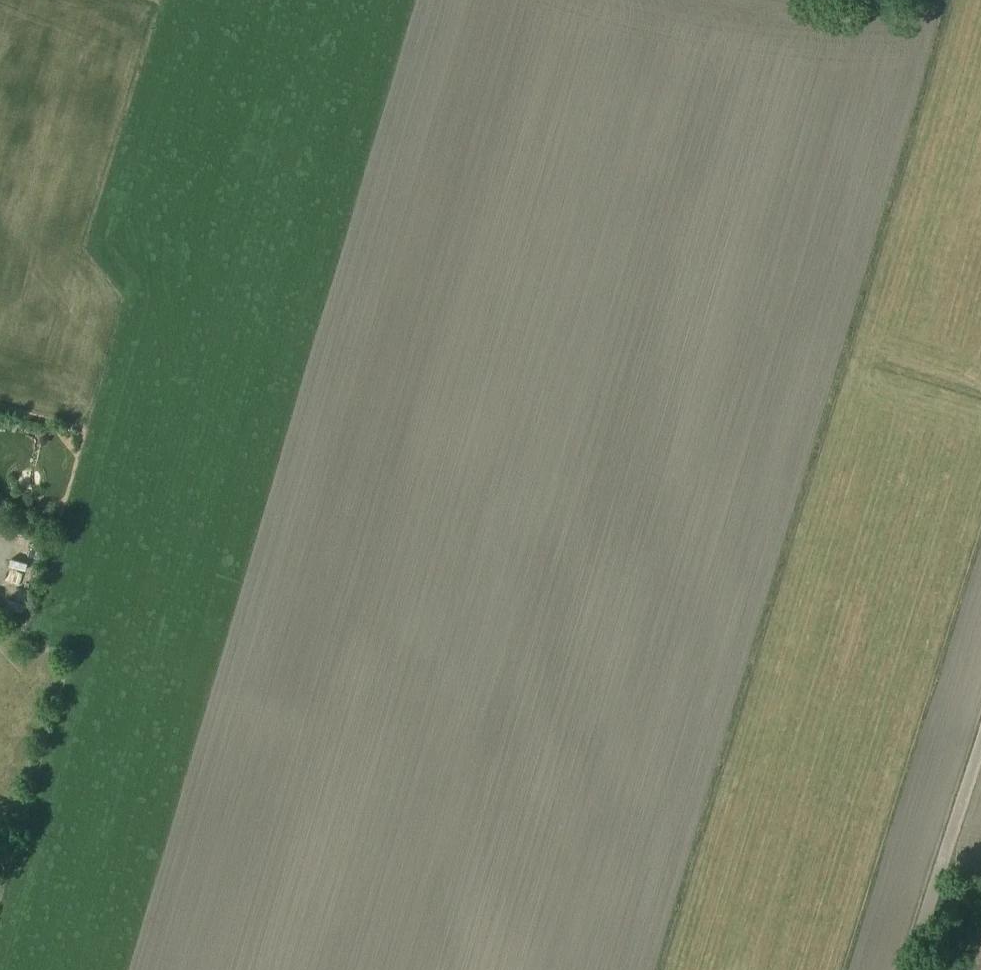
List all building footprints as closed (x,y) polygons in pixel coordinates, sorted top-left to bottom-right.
[(21,549),(25,536),(0,529),(0,544),(21,549)] [(30,573),(28,591),(38,592),(41,574),(30,573)]
